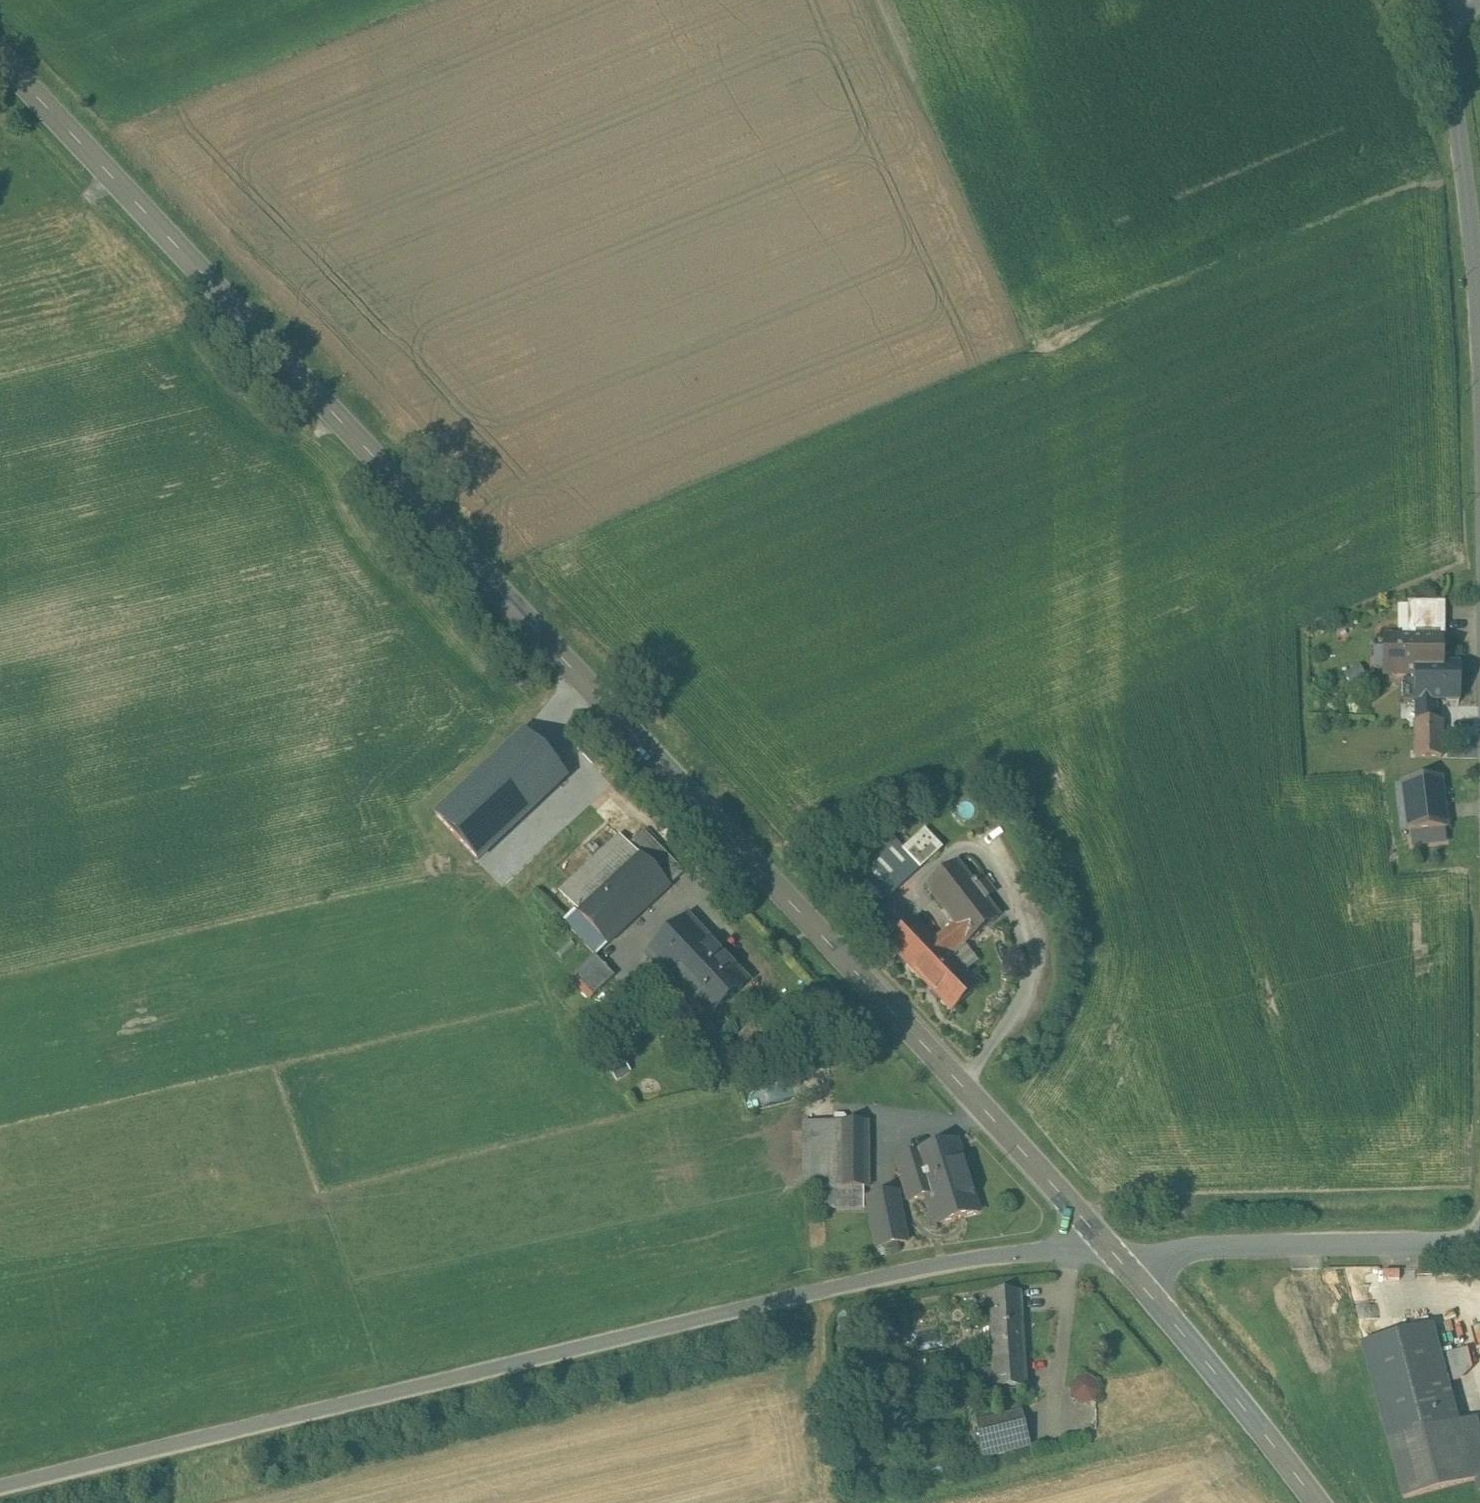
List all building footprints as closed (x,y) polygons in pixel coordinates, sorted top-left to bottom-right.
[(1441,669),(1441,630),(1375,630),(1376,669),(1410,669),(1441,669)] [(1441,669),(1410,669),(1410,696),(1459,695),(1459,669),(1441,669)] [(1415,749),(1445,749),(1444,715),(1414,716),(1415,749)] [(524,734),(437,815),(478,859),(565,778),(524,734)] [(1441,777),(1400,783),(1406,833),(1448,828),(1441,777)] [(606,944),(673,883),(618,824),(552,885),(606,944)] [(927,833),(906,852),(920,868),(940,848),(927,833)] [(891,836),(856,867),(885,900),(920,868),(906,852),(891,836)] [(934,941),(952,958),(1001,920),(958,864),(926,889),(951,927),(934,941)] [(707,1019),(747,981),(688,918),(648,956),(707,1019)] [(891,948),(953,1012),(986,979),(975,967),(967,975),(952,958),(934,941),(917,923),(891,948)] [(577,977),(605,1003),(621,986),(627,980),(598,953),(577,977)] [(864,1182),(862,1116),(805,1117),(806,1184),(864,1182)] [(980,1200),(954,1134),(906,1153),(932,1219),(980,1200)] [(904,1188),(870,1195),(881,1248),(915,1241),(904,1188)] [(1023,1360),(1020,1293),(989,1295),(992,1362),(1023,1360)] [(1458,1422),(1432,1325),(1361,1344),(1401,1499),(1474,1480),(1478,1493),(1479,1492),(1479,1431),(1476,1417),(1458,1422)] [(1023,1360),(992,1362),(994,1389),(1025,1387),(1023,1360)] [(1102,1396),(1098,1372),(1072,1377),(1076,1401),(1102,1396)] [(1014,1400),(969,1412),(980,1451),(1025,1439),(1014,1400)]
